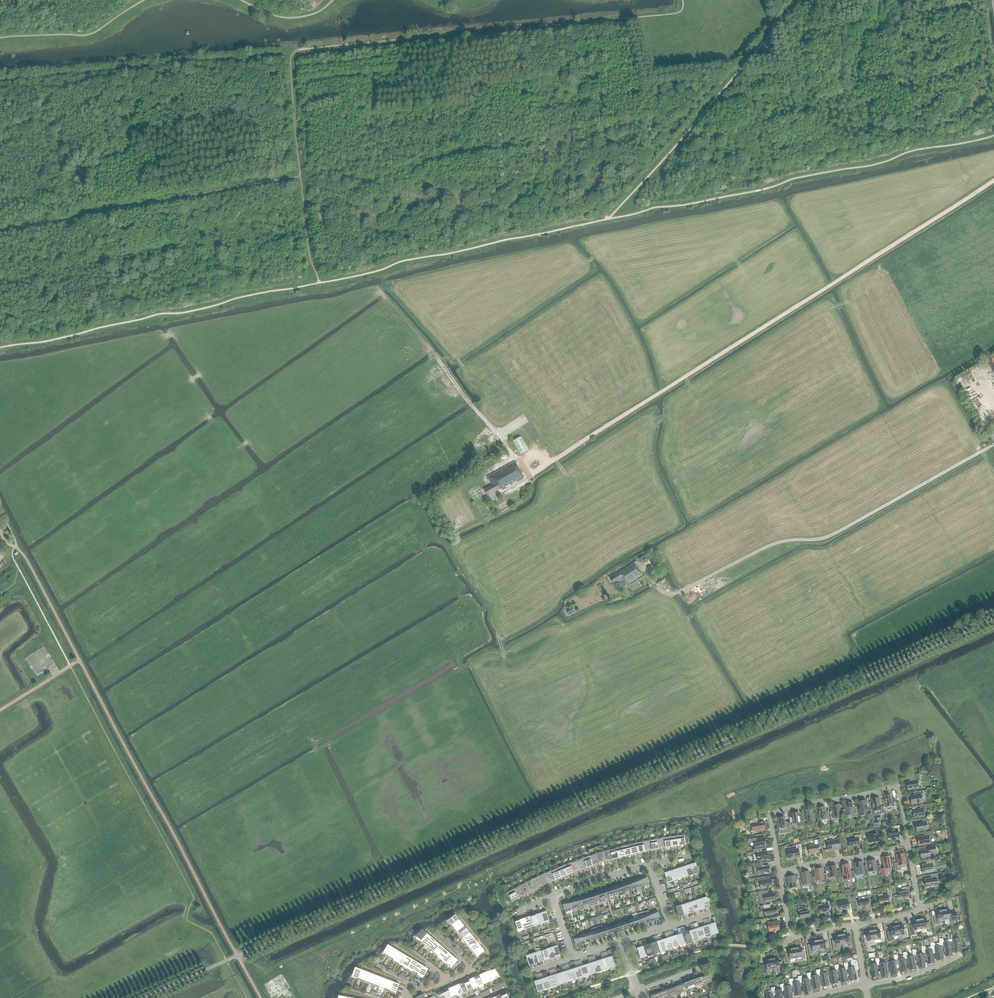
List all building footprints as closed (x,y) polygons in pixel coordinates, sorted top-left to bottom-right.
[(519,455),(528,450),(521,436),(512,442),(519,455)] [(541,455),(547,451),(540,441),(534,444),(541,455)] [(513,461),(510,456),(496,464),(500,470),(487,477),(491,484),(492,484),(484,489),(487,496),(495,492),(495,493),(499,492),(498,490),(499,489),(502,489),(524,477),(514,461),(513,461)] [(484,520),(496,514),(493,509),(482,514),(484,520)] [(639,559),(640,562),(650,555),(648,553),(639,559)] [(624,585),(640,575),(633,564),(617,573),(616,571),(613,573),(614,575),(609,577),(614,585),(621,581),(624,585)] [(917,781),(920,780),(919,774),(914,775),(915,781),(906,782),(907,790),(918,788),(917,781)] [(910,796),(911,804),(921,803),(920,795),(923,794),(922,791),(913,792),(914,795),(910,796)] [(890,794),(884,795),(886,806),(892,805),(892,808),(896,807),(895,798),(891,799),(890,794)] [(880,810),(881,814),(884,814),(883,806),(880,807),(878,798),(871,799),(873,811),(880,810)] [(867,814),(865,800),(857,802),(860,816),(864,815),(865,820),(871,819),(870,814),(867,814)] [(852,803),(844,804),(846,815),(851,814),(852,817),(857,816),(856,810),(853,810),(852,803)] [(920,809),(912,810),(914,818),(924,816),(924,811),(926,811),(925,804),(919,805),(920,809)] [(837,805),(831,806),(833,818),(835,818),(837,819),(838,817),(841,817),(839,806),(837,807),(837,805)] [(825,814),(824,806),(817,808),(819,818),(820,818),(820,820),(825,819),(825,820),(829,819),(828,813),(825,814)] [(812,809),(805,810),(806,820),(811,819),(811,820),(814,820),(814,819),(814,818),(814,817),(812,809)] [(798,812),(791,813),(793,824),(797,823),(798,827),(803,826),(802,819),(799,819),(798,812)] [(777,818),(779,829),(785,828),(784,817),(777,818)] [(756,818),(749,821),(750,824),(751,824),(753,831),(764,829),(763,822),(757,823),(756,818)] [(915,823),(916,832),(927,830),(926,822),(929,821),(928,818),(921,819),(922,822),(915,823)] [(887,830),(889,838),(898,836),(898,832),(901,831),(900,825),(893,826),(894,829),(887,830)] [(878,835),(881,835),(880,829),(874,830),(875,834),(868,835),(869,843),(879,841),(878,835)] [(926,836),(917,837),(918,843),(917,843),(918,845),(919,846),(921,845),(929,843),(931,841),(929,839),(928,838),(934,837),(933,832),(925,833),(926,836)] [(828,849),(828,850),(839,848),(839,845),(841,844),(840,834),(837,835),(837,840),(826,842),(827,842),(828,842),(829,849),(828,849)] [(849,843),(849,847),(859,845),(858,841),(861,840),(860,834),(854,835),(855,838),(848,839),(848,840),(849,840),(850,843),(849,843)] [(680,850),(681,845),(685,844),(684,835),(677,836),(679,851),(680,850)] [(678,851),(679,851),(677,836),(670,837),(672,851),(673,851),(674,846),(676,846),(678,851)] [(755,836),(748,837),(748,842),(754,841),(755,847),(765,846),(764,837),(756,839),(755,836)] [(672,851),(670,837),(663,838),(666,852),(667,852),(667,847),(669,847),(671,852),(672,851)] [(665,853),(666,852),(663,838),(657,839),(659,854),(660,853),(661,848),(662,848),(665,853)] [(659,854),(657,839),(650,841),(652,855),(653,855),(654,849),(656,849),(658,854),(659,854)] [(808,846),(809,853),(814,852),(816,852),(819,851),(818,847),(821,847),(820,839),(817,840),(818,845),(813,846),(813,845),(812,844),(810,845),(809,846),(808,846)] [(652,855),(650,841),(643,842),(646,856),(647,856),(647,850),(649,850),(652,855)] [(646,856),(643,842),(636,843),(639,858),(640,857),(641,852),(642,851),(645,856),(646,856)] [(639,858),(636,843),(629,845),(633,859),(634,859),(634,853),(636,853),(639,858)] [(788,851),(787,851),(788,858),(793,857),(793,858),(794,858),(799,857),(798,852),(802,851),(800,844),(799,845),(795,845),(796,849),(791,850),(792,850),(791,850),(790,850),(788,850),(788,851)] [(632,859),(633,859),(629,845),(623,847),(626,861),(627,860),(628,855),(629,855),(632,859)] [(919,851),(921,859),(925,859),(924,857),(930,856),(930,854),(936,853),(935,846),(928,848),(928,849),(919,851)] [(621,862),(621,857),(622,856),(625,861),(626,861),(623,847),(616,848),(620,862),(621,862)] [(619,862),(620,862),(616,848),(609,850),(613,864),(614,864),(614,858),(616,858),(619,862)] [(608,866),(608,860),(609,860),(612,864),(613,864),(609,850),(603,852),(607,866),(608,866)] [(756,853),(757,861),(768,859),(766,851),(756,853)] [(606,866),(607,866),(603,852),(596,854),(600,868),(601,868),(601,862),(603,862),(606,866)] [(903,853),(896,854),(897,859),(896,859),(897,863),(894,863),(895,871),(901,870),(900,865),(906,864),(905,858),(904,858),(903,853)] [(600,868),(596,854),(590,856),(594,870),(595,870),(595,864),(596,864),(600,868)] [(593,870),(594,870),(590,856),(583,858),(588,872),(589,872),(589,866),(590,866),(593,870)] [(882,858),(884,869),(881,869),(882,876),(887,875),(886,869),(891,868),(889,857),(889,858),(883,859),(882,858)] [(587,872),(588,872),(583,858),(576,861),(581,874),(582,874),(582,869),(584,868),(587,872)] [(867,861),(869,871),(876,870),(877,872),(880,872),(879,866),(876,866),(875,860),(867,861)] [(929,864),(922,865),(923,873),(933,872),(932,865),(935,864),(934,860),(929,861),(929,864)] [(581,874),(576,861),(570,863),(575,877),(576,877),(576,871),(577,870),(581,875),(581,874)] [(695,863),(690,864),(693,873),(698,872),(695,862),(695,863)] [(862,862),(854,863),(856,875),(864,873),(864,877),(867,876),(866,870),(863,870),(862,862)] [(574,877),(575,877),(570,863),(564,866),(569,879),(570,879),(569,873),(571,873),(574,877)] [(693,873),(690,864),(685,866),(688,875),(693,873)] [(758,864),(754,865),(756,875),(770,873),(768,865),(758,867),(758,864)] [(841,865),(843,879),(843,878),(850,876),(851,879),(854,878),(853,870),(850,871),(849,864),(841,865)] [(835,865),(827,867),(829,877),(836,876),(836,878),(840,877),(839,870),(836,871),(835,865)] [(569,879),(564,866),(557,868),(563,882),(564,881),(563,876),(565,875),(568,880),(569,879)] [(685,866),(680,868),(683,877),(688,875),(685,866)] [(562,882),(563,882),(557,868),(551,871),(557,884),(557,879),(558,878),(562,882)] [(683,877),(680,868),(674,869),(677,878),(683,877)] [(674,869),(669,871),(672,880),(677,878),(674,869)] [(822,869),(814,870),(815,877),(815,880),(816,880),(816,881),(820,880),(821,883),(827,882),(826,875),(823,876),(822,869)] [(551,871),(544,874),(550,887),(551,887),(551,881),(552,881),(556,885),(557,884),(551,871)] [(667,882),(672,880),(669,871),(664,873),(664,872),(667,882)] [(809,871),(801,873),(803,884),(809,883),(810,886),(814,885),(813,878),(810,879),(809,871)] [(924,879),(925,888),(937,886),(936,877),(938,877),(937,873),(930,875),(931,878),(924,879)] [(550,887),(544,874),(538,877),(544,890),(545,890),(545,884),(546,883),(550,887)] [(640,878),(638,878),(641,886),(643,886),(643,887),(648,885),(645,875),(640,877),(640,878)] [(794,876),(787,877),(788,888),(796,887),(796,888),(800,887),(799,880),(795,881),(794,876)] [(544,890),(538,877),(532,880),(538,893),(539,892),(538,887),(540,886),(544,890)] [(772,887),(771,879),(765,880),(764,877),(756,878),(756,882),(759,881),(760,889),(772,887)] [(638,878),(633,880),(635,888),(636,891),(642,889),(641,886),(638,878)] [(538,893),(532,880),(526,883),(532,896),(533,895),(532,890),(534,889),(538,893)] [(627,882),(630,890),(635,888),(633,880),(627,882)] [(625,892),(630,890),(627,882),(622,884),(625,892)] [(532,896),(526,883),(520,886),(526,899),(527,898),(526,893),(528,892),(532,896)] [(625,892),(622,884),(616,885),(619,894),(620,896),(625,894),(625,892)] [(616,885),(611,887),(614,895),(619,894),(616,885)] [(526,899),(520,886),(514,889),(520,902),(521,902),(520,896),(522,895),(526,899)] [(898,892),(899,899),(909,897),(908,897),(908,894),(911,893),(910,886),(906,886),(907,890),(902,891),(901,889),(901,890),(897,890),(898,892)] [(614,895),(611,887),(605,889),(609,900),(615,899),(614,895)] [(520,902),(514,889),(507,893),(512,901),(516,899),(520,902)] [(603,890),(597,892),(601,903),(606,901),(603,890)] [(774,901),(773,893),(767,894),(766,891),(759,892),(760,897),(763,897),(765,903),(774,901)] [(878,897),(879,903),(889,902),(889,901),(889,902),(888,899),(892,898),(890,891),(887,891),(888,895),(882,896),(882,894),(878,895),(878,897)] [(601,903),(597,892),(592,893),(595,905),(601,903)] [(586,895),(589,903),(590,906),(595,905),(592,893),(586,895)] [(869,905),(868,902),(872,901),(870,894),(867,894),(867,897),(864,897),(864,899),(862,899),(862,897),(862,898),(858,898),(859,907),(869,905)] [(583,905),(589,903),(586,895),(581,897),(583,905)] [(583,905),(581,897),(575,899),(578,907),(579,910),(584,908),(583,905)] [(706,897),(701,899),(704,908),(709,906),(706,897)] [(831,902),(830,902),(829,897),(826,897),(828,905),(822,906),(822,904),(818,905),(819,913),(829,911),(828,908),(832,908),(831,902)] [(848,901),(838,903),(839,909),(849,908),(849,907),(848,904),(852,904),(850,897),(847,897),(848,901)] [(573,909),(578,907),(575,899),(570,901),(573,909)] [(699,909),(704,908),(701,899),(696,900),(699,909)] [(570,909),(573,909),(570,901),(568,901),(567,900),(563,902),(566,912),(571,910),(570,909)] [(696,900),(691,902),(694,911),(699,909),(696,900)] [(688,913),(694,911),(691,902),(686,904),(688,913)] [(686,904),(680,905),(683,914),(688,913),(686,904)] [(678,916),(683,914),(680,905),(675,907),(678,916)] [(764,911),(764,916),(777,914),(776,907),(764,909),(763,905),(760,906),(761,912),(764,911)] [(802,910),(798,910),(800,919),(810,917),(809,917),(809,914),(812,913),(811,907),(808,908),(808,910),(802,911),(802,910)] [(956,911),(949,912),(949,909),(942,910),(944,920),(948,919),(949,923),(955,922),(955,920),(957,920),(956,911)] [(652,912),(649,913),(652,921),(654,920),(655,921),(659,920),(656,910),(651,911),(652,912)] [(940,921),(944,920),(942,910),(936,911),(937,918),(934,918),(935,925),(939,924),(940,923),(940,921)] [(545,911),(540,913),(543,922),(549,920),(546,911),(545,911)] [(540,913),(535,915),(538,924),(543,922),(540,913)] [(649,913),(644,915),(647,923),(652,921),(649,913)] [(450,923),(452,925),(458,920),(455,915),(448,920),(448,921),(448,922),(449,924),(450,923)] [(535,915),(530,916),(533,925),(538,924),(535,915)] [(644,915),(638,916),(641,925),(647,923),(644,915)] [(530,916),(525,918),(528,927),(533,925),(530,916)] [(638,916),(633,918),(636,926),(641,925),(638,916)] [(525,918),(520,920),(523,929),(528,927),(525,918)] [(633,918),(628,920),(630,928),(636,926),(633,918)] [(925,918),(919,919),(921,929),(927,928),(928,932),(931,932),(930,924),(926,925),(925,918)] [(916,930),(921,929),(919,919),(913,920),(914,927),(910,927),(911,935),(915,934),(915,933),(917,933),(916,930)] [(462,924),(458,920),(452,925),(455,930),(462,924)] [(517,930),(523,929),(520,920),(515,921),(514,921),(517,930)] [(628,920),(622,922),(625,930),(630,928),(628,920)] [(779,930),(778,921),(774,922),(774,921),(772,922),(767,923),(768,932),(773,931),(775,931),(779,930)] [(619,932),(625,930),(622,922),(617,924),(619,932)] [(708,925),(711,934),(718,932),(715,923),(708,925)] [(455,930),(459,934),(465,929),(462,924),(455,930)] [(614,924),(608,926),(611,934),(616,933),(614,924)] [(600,938),(605,936),(603,928),(602,925),(596,927),(597,930),(600,938)] [(702,927),(705,936),(711,934),(708,925),(702,927)] [(896,926),(897,936),(902,935),(902,937),(903,938),(908,937),(907,931),(903,931),(902,925),(896,926)] [(611,934),(608,926),(603,928),(605,936),(611,934)] [(891,937),(897,936),(896,926),(889,927),(890,933),(887,934),(888,942),(892,941),(891,937)] [(695,929),(698,938),(705,936),(702,927),(695,929)] [(459,934),(462,938),(469,933),(465,929),(459,934)] [(689,931),(692,941),(698,938),(695,929),(689,931)] [(872,930),(874,940),(880,939),(881,942),(884,942),(883,934),(879,934),(879,929),(872,930)] [(419,939),(421,940),(426,934),(422,930),(416,936),(417,937),(416,938),(418,939),(419,939)] [(597,930),(592,932),(595,940),(600,938),(597,930)] [(867,941),(874,940),(872,930),(866,931),(867,936),(863,937),(864,945),(868,944),(867,941)] [(689,931),(682,933),(685,943),(692,941),(689,931)] [(595,940),(592,932),(587,933),(589,941),(595,940)] [(948,939),(949,942),(953,942),(954,950),(954,951),(955,950),(955,952),(959,951),(959,950),(960,950),(958,936),(958,938),(952,939),(951,932),(947,932),(948,939)] [(473,937),(469,933),(462,938),(466,943),(473,937)] [(587,933),(581,935),(584,943),(589,941),(587,933)] [(685,943),(682,933),(676,935),(679,945),(685,943)] [(840,934),(842,944),(848,943),(849,947),(852,946),(851,938),(848,939),(847,933),(840,934)] [(425,944),(431,938),(426,934),(421,940),(425,944)] [(838,945),(842,944),(840,934),(834,935),(835,942),(832,943),(833,949),(838,948),(838,945)] [(584,943),(581,935),(579,936),(579,935),(574,936),(577,946),(582,945),(582,944),(584,943)] [(676,935),(669,937),(672,947),(679,945),(676,935)] [(476,942),(473,937),(466,943),(470,947),(476,942)] [(672,947),(669,937),(663,939),(666,949),(672,947)] [(425,944),(429,948),(435,941),(431,938),(425,944)] [(952,956),(949,942),(948,939),(943,940),(943,938),(939,939),(939,943),(940,946),(940,945),(944,945),(945,955),(951,954),(951,956),(952,956)] [(663,939),(656,942),(659,951),(666,949),(663,939)] [(823,939),(817,940),(819,950),(825,949),(826,952),(829,952),(828,944),(824,944),(823,939)] [(812,951),(819,950),(817,940),(811,941),(812,946),(808,947),(809,955),(813,954),(812,951)] [(434,952),(439,945),(435,941),(429,948),(434,952)] [(480,946),(476,942),(470,947),(473,952),(480,946)] [(659,951),(656,942),(650,944),(653,953),(659,951)] [(934,944),(934,942),(930,943),(930,947),(931,949),(935,949),(936,959),(942,958),(942,960),(943,960),(940,945),(940,946),(939,943),(934,944)] [(650,944),(643,946),(646,955),(653,953),(650,944)] [(388,956),(393,948),(388,945),(385,950),(383,953),(384,953),(383,954),(386,955),(386,954),(388,956)] [(438,955),(444,949),(439,945),(434,952),(438,955)] [(556,946),(551,947),(554,956),(560,954),(557,945),(556,945),(556,946)] [(477,956),(484,951),(480,946),(473,952),(477,956)] [(646,955),(643,946),(637,948),(640,957),(646,955)] [(934,963),(931,949),(930,947),(925,948),(925,946),(921,946),(922,953),(926,952),(927,962),(933,961),(933,963),(934,963)] [(551,947),(546,949),(549,958),(554,956),(551,947)] [(794,948),(796,958),(802,957),(803,960),(806,960),(805,952),(801,952),(800,947),(794,948)] [(388,956),(393,959),(398,951),(393,948),(388,956)] [(789,959),(796,958),(794,948),(788,949),(789,954),(785,955),(786,963),(790,962),(789,959)] [(444,949),(438,955),(442,959),(448,953),(444,949)] [(546,949),(541,950),(544,959),(549,958),(546,949)] [(924,966),(922,953),(917,954),(916,949),(912,950),(913,956),(917,956),(918,965),(918,966),(924,965),(924,966)] [(541,950),(536,952),(539,961),(544,959),(541,950)] [(403,954),(398,951),(393,959),(398,962),(403,954)] [(536,952),(531,954),(534,963),(539,961),(536,952)] [(902,953),(903,958),(904,958),(904,959),(907,958),(909,968),(910,968),(910,970),(914,969),(914,968),(915,967),(915,969),(913,956),(908,957),(907,952),(902,953)] [(442,959),(447,963),(452,956),(448,953),(442,959)] [(398,962),(403,964),(408,957),(403,954),(398,962)] [(528,965),(534,963),(531,954),(526,955),(525,955),(528,965)] [(906,972),(904,959),(904,958),(903,958),(898,959),(897,954),(893,955),(894,960),(895,960),(895,962),(898,961),(900,971),(906,970),(906,972)] [(452,956),(447,963),(451,967),(457,960),(452,956)] [(612,956),(605,958),(608,968),(615,965),(612,956)] [(860,978),(857,963),(857,962),(856,961),(855,960),(854,960),(853,960),(852,956),(846,957),(848,969),(850,979),(851,979),(851,980),(855,980),(855,978),(856,978),(854,970),(858,970),(859,977),(859,978),(860,978)] [(884,957),(885,962),(885,964),(889,963),(891,973),(890,973),(891,973),(896,972),(897,974),(895,962),(895,960),(894,960),(889,961),(888,956),(884,957)] [(412,960),(408,957),(403,964),(408,967),(412,960)] [(845,970),(848,969),(846,957),(842,958),(844,968),(839,969),(839,971),(841,981),(846,980),(846,979),(845,970)] [(599,960),(602,970),(608,968),(605,958),(599,960)] [(771,959),(773,969),(777,968),(778,971),(784,970),(782,964),(779,964),(778,958),(771,959)] [(887,975),(885,964),(885,962),(880,963),(879,958),(875,959),(876,963),(876,965),(880,965),(881,974),(881,975),(887,974),(887,975)] [(769,969),(773,969),(771,959),(765,960),(766,966),(763,967),(764,974),(767,973),(767,972),(769,972),(769,969)] [(875,959),(876,963),(870,964),(870,965),(872,975),(872,976),(873,975),(873,977),(877,976),(877,975),(878,975),(876,965),(876,963),(875,959)] [(408,967),(413,970),(417,963),(412,960),(408,967)] [(599,960),(592,962),(595,972),(602,970),(599,960)] [(586,964),(589,974),(595,972),(592,962),(586,964)] [(413,970),(418,973),(422,966),(417,963),(413,970)] [(586,964),(579,967),(583,976),(589,974),(586,964)] [(835,972),(839,971),(839,969),(838,964),(834,965),(835,970),(829,971),(830,973),(831,983),(832,983),(831,983),(832,982),(832,984),(836,983),(836,982),(837,982),(837,981),(835,972)] [(427,969),(422,966),(418,973),(423,976),(427,969)] [(583,976),(579,967),(573,969),(576,978),(583,976)] [(830,973),(829,971),(829,967),(825,967),(826,972),(820,973),(821,976),(820,976),(822,986),(822,985),(828,984),(826,974),(830,973)] [(358,978),(361,970),(355,968),(352,976),(353,976),(353,977),(355,978),(356,977),(358,978)] [(495,968),(490,971),(493,978),(499,976),(495,968)] [(573,969),(566,971),(570,980),(576,978),(573,969)] [(817,977),(820,976),(821,976),(820,973),(820,969),(816,970),(817,975),(811,976),(812,979),(811,979),(813,989),(813,988),(819,987),(819,986),(817,977)] [(366,972),(361,970),(358,978),(363,980),(366,972)] [(488,981),(493,978),(490,971),(485,973),(488,981)] [(570,980),(566,971),(560,973),(563,982),(570,980)] [(372,974),(366,972),(363,980),(369,982),(372,974)] [(812,979),(811,976),(810,972),(807,973),(807,978),(802,979),(803,982),(802,982),(804,992),(804,991),(810,990),(810,989),(808,980),(811,979),(812,979)] [(479,975),(483,983),(488,981),(485,973),(479,975)] [(560,973),(554,975),(557,984),(563,982),(560,973)] [(374,984),(377,976),(372,974),(369,982),(374,984)] [(701,977),(703,983),(712,980),(709,974),(701,977)] [(478,985),(483,983),(479,975),(474,978),(478,985)] [(557,984),(554,975),(547,977),(550,987),(557,984)] [(379,986),(382,978),(377,976),(374,984),(379,986)] [(799,983),(802,982),(803,982),(802,979),(801,976),(798,977),(798,979),(792,979),(794,986),(793,986),(795,996),(795,994),(801,993),(800,993),(799,983)] [(547,977),(541,979),(544,989),(550,987),(547,977)] [(701,977),(692,980),(694,986),(703,983),(701,977)] [(384,988),(388,980),(382,978),(379,986),(384,988)] [(478,985),(474,978),(469,980),(472,988),(478,985)] [(537,991),(544,989),(541,979),(534,981),(537,991)] [(792,979),(788,979),(789,983),(784,984),(784,986),(785,990),(784,990),(786,997),(787,997),(791,997),(792,997),(792,996),(791,997),(790,987),(793,986),(794,986),(792,979)] [(390,990),(393,982),(388,980),(384,988),(390,990)] [(467,990),(472,988),(469,980),(464,982),(467,990)] [(684,983),(686,989),(694,986),(692,980),(684,983)] [(398,984),(393,982),(390,990),(395,992),(398,984)] [(464,982),(458,985),(462,992),(467,990),(464,982)] [(684,983),(675,986),(677,993),(686,989),(684,983)] [(775,990),(776,995),(775,995),(776,997),(782,997),(781,991),(784,990),(785,990),(784,986),(784,984),(780,984),(780,989),(775,990)] [(457,995),(462,992),(458,985),(453,987),(457,995)] [(677,993),(675,986),(667,990),(669,996),(677,993)] [(451,997),(457,995),(453,987),(448,989),(451,997)] [(775,990),(775,988),(771,989),(771,990),(765,991),(766,993),(765,993),(766,997),(772,997),(772,996),(775,995),(776,995),(775,990)] [(451,997),(448,989),(443,992),(446,997),(449,997),(451,997)] [(658,993),(660,997),(663,997),(669,996),(667,990),(658,993)]
